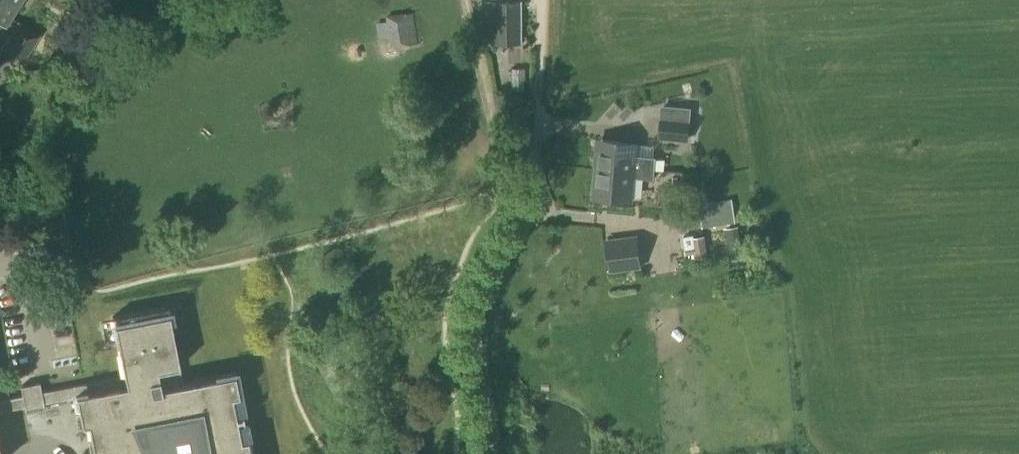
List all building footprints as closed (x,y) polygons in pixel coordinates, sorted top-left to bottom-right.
[(40,35),(11,17),(21,0),(0,0),(0,23),(5,26),(11,31),(0,49),(0,53),(20,66),(40,35)] [(489,1),(489,45),(521,44),(520,2),(499,2),(499,1),(489,1)] [(405,14),(405,13),(384,16),(385,17),(377,19),(380,39),(388,37),(390,49),(418,44),(413,13),(405,14)] [(688,142),(690,122),(660,119),(658,139),(688,142)] [(596,165),(592,198),(630,201),(631,199),(635,197),(636,186),(632,184),(633,178),(654,180),(655,169),(656,157),(653,157),(654,146),(636,144),(636,143),(600,140),(598,165),(596,165)] [(716,213),(700,216),(702,228),(735,222),(731,198),(714,201),(716,213)] [(694,237),(693,234),(682,236),(685,255),(694,254),(695,259),(708,256),(704,236),(694,237)] [(613,271),(616,270),(641,268),(638,244),(637,236),(608,240),(613,271)] [(22,395),(0,399),(0,411),(24,406),(25,413),(44,409),(43,403),(75,397),(78,413),(85,412),(90,440),(97,438),(100,453),(250,453),(234,374),(183,384),(167,306),(112,317),(124,376),(41,392),(39,383),(20,387),(22,395)]
